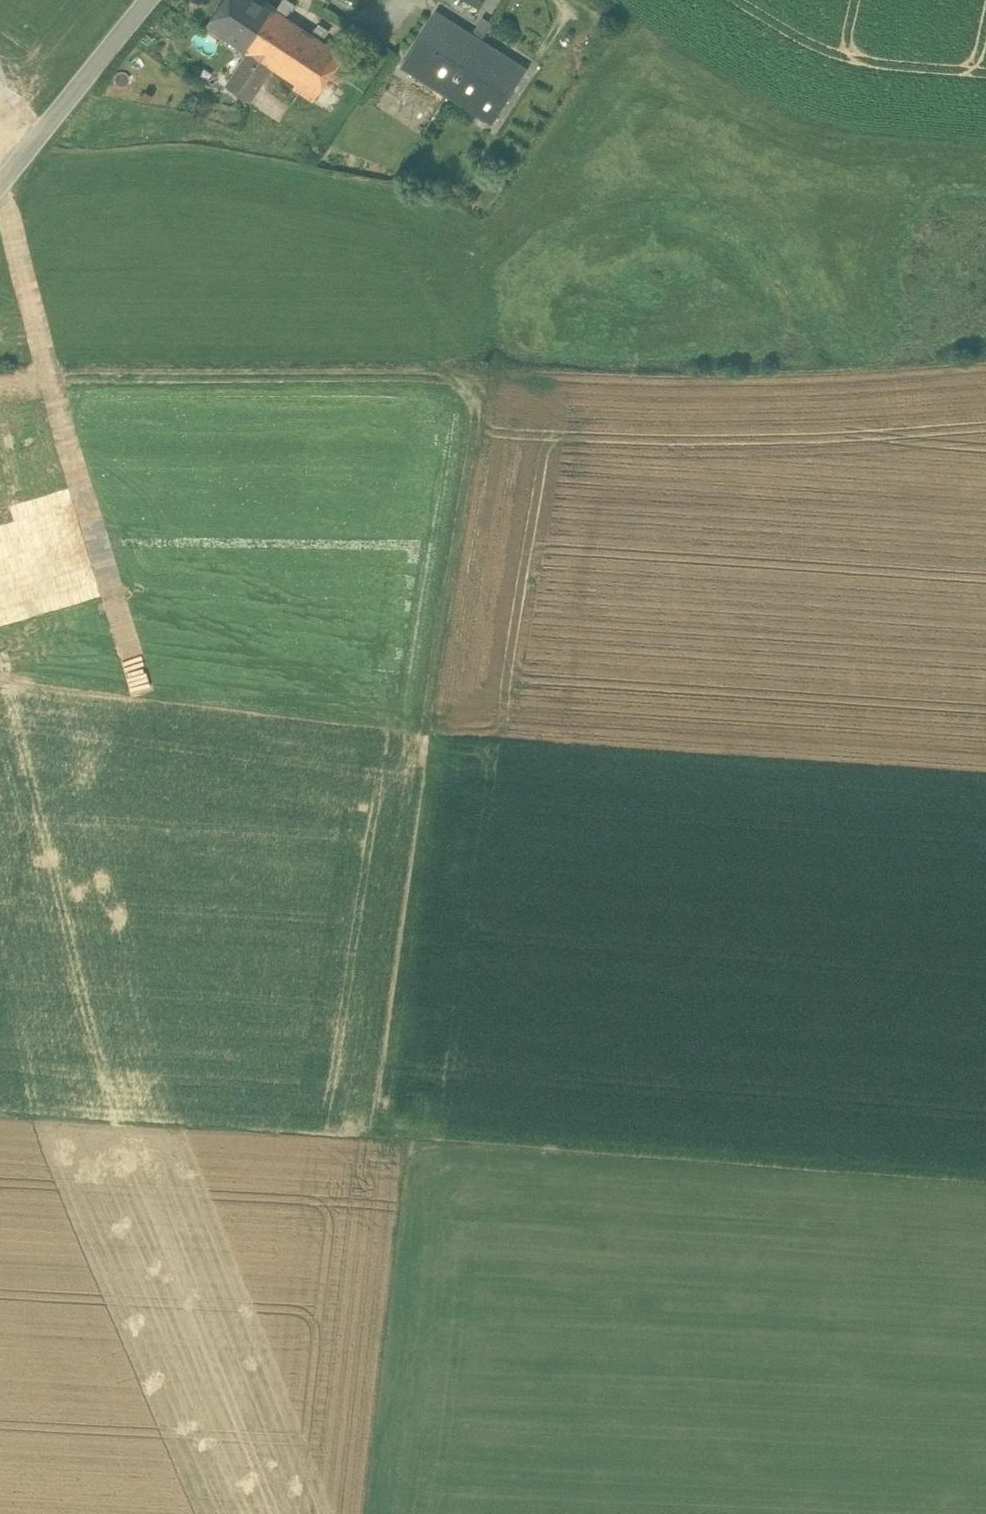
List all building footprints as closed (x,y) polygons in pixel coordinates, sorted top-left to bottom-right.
[(262,0),(227,0),(211,24),(249,51),(253,53),(273,67),(297,82),(294,87),(314,100),(334,70),(345,55),(324,41),(311,33),(286,16),(276,10),(262,0)] [(276,10),(286,16),(295,3),(291,0),(283,0),(276,10)] [(527,68),(437,11),(403,65),(493,122),(527,68)] [(475,30),(484,36),(493,21),(484,15),(475,30)] [(318,22),(311,33),(324,41),(331,30),(318,22)] [(253,53),(249,51),(227,85),(251,101),(273,67),(253,53)] [(363,67),(345,55),(334,70),(352,82),(363,67)]
